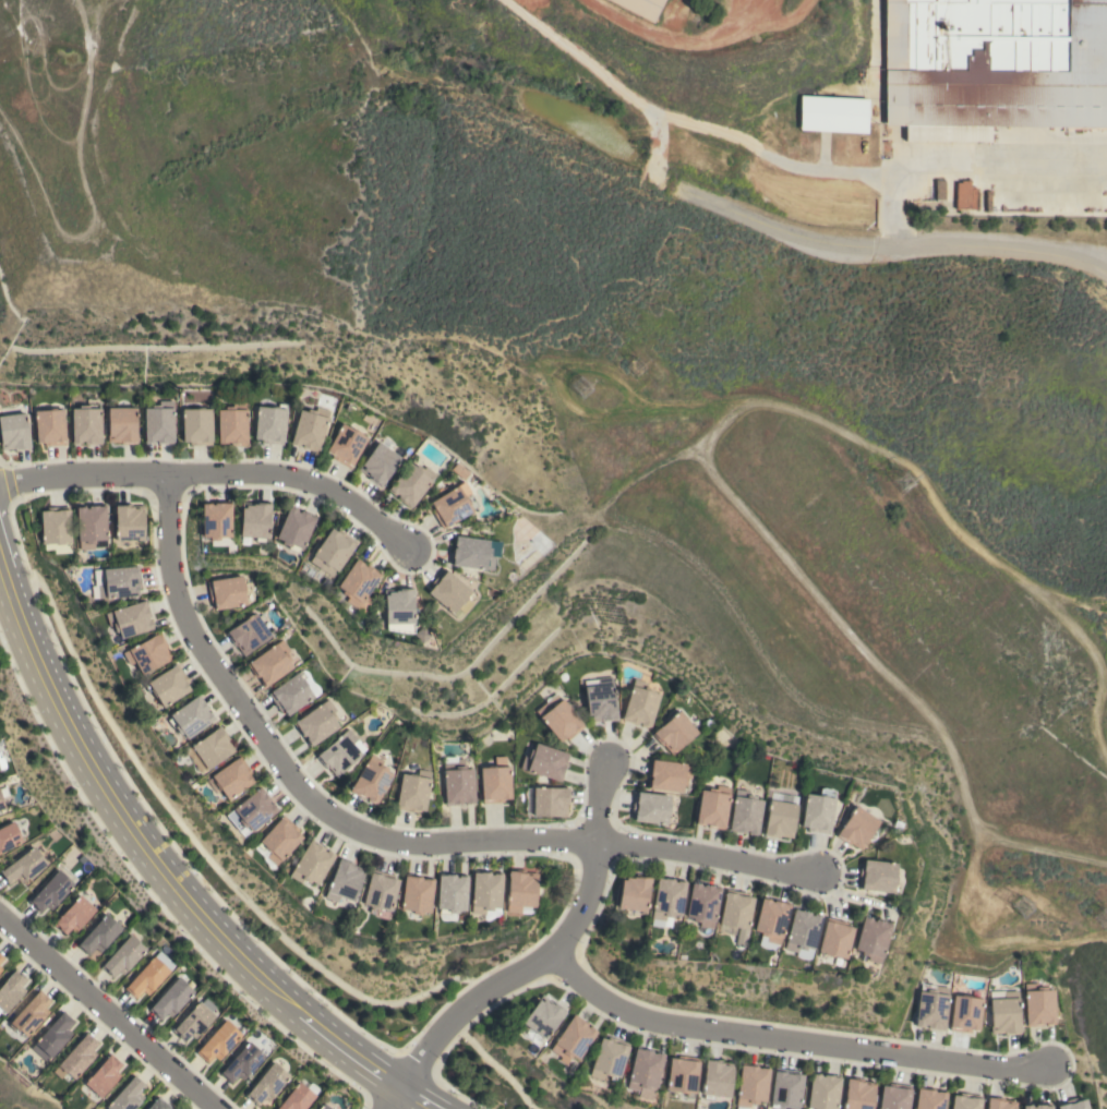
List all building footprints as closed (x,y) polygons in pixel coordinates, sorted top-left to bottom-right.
[(652,23),(607,0),(664,0),(652,23)] [(886,125),(887,0),(1106,0),(1106,127),(989,125),(989,142),(905,141),(905,125),(886,125)] [(699,20),(698,21),(698,22),(697,24),(695,25),(694,25),(691,26),(690,26),(688,26),(687,26),(685,25),(684,25),(683,24),(682,22),(681,21),(679,20),(679,17),(679,15),(679,14),(681,12),(682,11),(683,10),(684,9),(685,8),(687,7),(688,7),(690,7),(691,7),(694,8),(695,9),(697,10),(698,11),(698,12),(699,14),(699,15),(699,17),(699,20)] [(868,98),(867,133),(799,130),(802,95),(868,98)] [(943,179),(933,179),(934,201),(944,201),(943,179)] [(954,181),(954,209),(973,209),(973,182),(954,181)] [(173,442),(172,442),(172,444),(157,444),(157,441),(154,441),(154,443),(145,443),(144,408),(158,408),(158,401),(173,401),(173,442)] [(233,409),(233,402),(246,402),(248,445),(218,445),(218,409),(233,409)] [(257,407),(278,408),(279,403),(286,405),(282,445),(261,443),(261,439),(254,438),(257,407)] [(101,442),(100,442),(100,444),(84,444),(84,441),(82,441),(82,444),(72,444),(72,409),(80,409),(80,406),(88,406),(88,408),(101,408),(101,442)] [(315,413),(317,407),(329,410),(317,451),(302,447),(303,444),(299,443),(299,446),(290,443),(300,409),(315,413)] [(136,408),(136,444),(121,444),(121,442),(108,442),(108,434),(108,408),(136,408)] [(64,409),(65,444),(44,445),(44,442),(36,442),(35,411),(64,409)] [(182,409),(212,409),(213,442),(210,442),(210,444),(190,445),(190,442),(183,442),(182,409)] [(1,450),(0,439),(0,416),(26,413),(29,448),(14,450),(14,448),(1,450)] [(341,423),(368,437),(350,469),(330,458),(333,455),(326,450),(341,423)] [(400,458),(385,480),(385,481),(380,487),(368,479),(369,477),(358,469),(378,442),(400,458)] [(416,467),(417,465),(423,469),(425,466),(436,474),(409,508),(396,497),(398,495),(396,493),(395,495),(387,490),(409,462),(416,467)] [(450,469),(457,462),(469,472),(464,480),(450,469)] [(478,506),(445,526),(445,527),(442,528),(431,510),(434,508),(430,502),(464,482),(466,483),(470,491),(470,493),(478,506)] [(264,538),(264,542),(255,541),(255,537),(240,535),(242,503),(254,504),(254,502),(270,503),(267,538),(264,538)] [(202,504),(212,504),(212,505),(214,505),(214,503),(230,503),(231,537),(219,537),(219,540),(209,540),(209,537),(202,537),(202,504)] [(107,546),(93,547),(93,549),(80,550),(79,541),(77,541),(76,507),(85,507),(85,508),(88,508),(87,506),(98,505),(98,506),(105,506),(107,546)] [(116,540),(116,511),(115,511),(115,505),(122,505),(122,506),(144,506),(144,540),(116,540)] [(53,553),(53,550),(44,550),(44,543),(41,543),(39,510),(47,510),(47,507),(69,506),(71,552),(53,553)] [(302,549),(300,547),(298,553),(287,549),(288,546),(281,543),(282,541),(276,538),(289,506),(297,510),(297,511),(299,513),(300,510),(309,515),(315,518),(302,549)] [(332,577),(309,562),(334,526),(356,542),(332,577)] [(492,570),(450,565),(455,535),(501,542),(498,557),(494,556),(492,570)] [(356,559),(363,565),(362,565),(365,567),(365,566),(380,575),(357,610),(346,601),(348,598),(341,593),(344,590),(337,587),(356,559)] [(135,566),(135,567),(137,566),(139,578),(140,578),(141,588),(137,589),(137,594),(88,599),(87,586),(103,584),(101,576),(104,576),(104,569),(135,566)] [(426,592),(434,583),(435,584),(438,579),(446,569),(470,590),(469,591),(473,594),(469,601),(466,599),(461,604),(460,603),(452,613),(426,592)] [(242,583),(244,582),(245,591),(244,592),(245,605),(215,610),(214,602),(209,602),(206,581),(210,581),(210,580),(241,576),(242,583)] [(384,590),(397,590),(396,588),(411,587),(413,623),(412,623),(412,634),(408,634),(401,632),(385,629),(384,590)] [(145,606),(146,606),(149,616),(148,616),(153,628),(120,639),(118,631),(115,632),(112,625),(109,626),(105,613),(143,601),(145,606)] [(272,636),(243,655),(236,644),(234,646),(225,634),(255,612),(272,636)] [(121,652),(152,637),(152,636),(158,632),(161,639),(163,638),(167,647),(165,647),(171,659),(167,662),(166,661),(141,674),(134,662),(128,665),(121,652)] [(246,664),(277,643),(277,642),(282,639),(289,650),(286,653),(290,660),(288,661),(292,667),(264,687),(258,679),(261,678),(258,675),(256,677),(246,664)] [(163,708),(155,696),(154,697),(151,690),(147,692),(143,686),(147,683),(177,664),(189,683),(186,684),(190,690),(163,708)] [(314,697),(287,715),(284,710),(280,712),(267,694),(297,673),(314,697)] [(617,720),(601,722),(601,720),(588,721),(587,713),(588,713),(585,680),(612,677),(617,720)] [(649,728),(640,725),(641,722),(638,722),(637,724),(621,720),(631,685),(643,689),(645,686),(653,689),(652,692),(660,695),(649,728)] [(558,694),(583,726),(567,739),(565,737),(559,742),(536,711),(546,702),(558,694)] [(196,696),(201,701),(207,709),(205,710),(207,712),(208,712),(214,720),(186,739),(182,733),(179,735),(175,727),(172,728),(167,720),(170,716),(169,714),(196,696)] [(310,747),(304,739),(306,737),(304,735),(302,736),(293,723),(328,699),(336,710),(333,712),(337,719),(334,721),(338,726),(310,747)] [(698,733),(672,755),(663,745),(662,746),(651,734),(679,710),(698,733)] [(190,746),(218,726),(228,739),(227,739),(234,750),(206,770),(190,746)] [(365,749),(340,771),(341,772),(336,776),(327,767),(326,768),(315,756),(348,728),(365,749)] [(519,768),(524,755),(528,757),(530,749),(533,750),(536,743),(568,754),(566,762),(564,762),(563,764),(566,766),(561,782),(519,768)] [(368,759),(368,760),(372,754),(383,760),(378,767),(392,774),(374,805),(366,799),(368,798),(364,796),(363,798),(349,791),(350,788),(368,759)] [(220,789),(218,789),(214,783),(215,782),(210,776),(240,756),(252,773),(249,775),(253,782),(227,799),(220,789)] [(444,763),(457,762),(457,759),(465,759),(465,769),(472,769),(473,804),(465,805),(465,801),(461,801),(461,805),(445,806),(443,770),(444,770),(444,763)] [(647,788),(648,780),(650,780),(651,776),(649,776),(651,759),(685,763),(685,764),(691,764),(690,779),(686,777),(685,785),(683,785),(682,793),(647,788)] [(510,798),(503,798),(503,801),(482,803),(480,768),(509,766),(510,798)] [(431,772),(424,810),(418,809),(417,812),(395,808),(401,773),(417,776),(418,769),(431,772)] [(717,792),(718,785),(730,786),(723,829),(708,827),(708,823),(705,823),(703,825),(695,823),(700,789),(717,792)] [(566,817),(558,817),(558,816),(525,815),(526,787),(533,787),(533,786),(569,787),(568,805),(566,805),(566,817)] [(251,831),(245,825),(243,828),(242,827),(238,830),(225,815),(258,787),(262,793),(263,793),(269,800),(267,801),(269,804),(270,803),(277,810),(251,831)] [(806,793),(819,795),(820,788),(825,787),(828,789),(831,788),(832,789),(835,791),(834,797),(835,798),(830,831),(829,831),(828,834),(806,830),(807,827),(801,825),(806,793)] [(729,831),(735,788),(748,791),(748,795),(756,796),(755,799),(762,800),(757,835),(748,834),(748,831),(745,831),(745,833),(729,831)] [(670,796),(669,804),(670,804),(669,812),(667,811),(665,824),(634,820),(635,813),(631,813),(634,793),(637,793),(637,792),(670,796)] [(782,794),(792,796),(791,803),(797,804),(792,837),(780,835),(779,837),(763,835),(769,799),(781,801),(782,794)] [(879,821),(861,849),(850,843),(849,844),(835,835),(855,806),(879,821)] [(301,836),(280,860),(279,859),(274,865),(264,857),(268,852),(264,847),(262,851),(255,844),(279,818),(301,836)] [(22,841),(0,852),(0,827),(12,821),(22,841)] [(316,884),(310,880),(308,883),(301,879),(299,882),(288,876),(309,841),(315,844),(324,848),(323,851),(325,852),(325,851),(334,856),(316,884)] [(9,884),(0,874),(0,872),(33,846),(46,864),(20,883),(16,878),(9,884)] [(339,896),(336,903),(323,897),(339,857),(353,864),(353,865),(365,870),(362,877),(361,877),(351,901),(339,896)] [(897,863),(895,876),(897,876),(895,884),(893,884),(893,892),(857,889),(859,867),(863,867),(864,859),(897,863)] [(50,909),(46,906),(39,913),(28,902),(58,869),(63,873),(62,875),(73,884),(50,909)] [(508,870),(513,871),(515,871),(515,872),(537,872),(537,880),(536,880),(534,906),(520,906),(519,913),(506,912),(508,870)] [(480,872),(490,872),(490,875),(492,875),(492,871),(502,872),(500,907),(492,907),(492,911),(484,911),(484,914),(470,913),(471,906),(470,906),(472,872),(480,872)] [(370,906),(362,904),(370,872),(382,875),(381,876),(387,878),(387,877),(398,879),(387,920),(377,917),(368,912),(370,906)] [(616,907),(622,875),(634,876),(635,873),(639,875),(638,876),(651,878),(649,889),(648,889),(645,912),(616,907)] [(465,909),(457,909),(457,913),(449,912),(449,914),(438,914),(438,908),(436,908),(437,875),(445,875),(455,875),(455,877),(457,877),(458,876),(467,877),(465,909)] [(429,913),(422,912),(421,915),(411,914),(412,911),(400,908),(404,876),(421,878),(421,879),(423,879),(433,880),(429,913)] [(657,878),(663,879),(664,878),(674,879),(673,882),(676,882),(676,881),(681,881),(681,880),(685,881),(681,915),(673,914),(673,917),(664,916),(663,927),(651,926),(652,918),(651,918),(657,878)] [(690,883),(700,884),(700,885),(702,887),(703,883),(720,887),(712,929),(698,927),(699,923),(691,920),(691,917),(685,916),(690,883)] [(746,929),(734,927),(734,928),(724,926),(725,925),(718,924),(724,891),(736,894),(737,891),(746,893),(745,896),(753,897),(746,929)] [(96,909),(75,932),(71,928),(64,935),(53,924),(80,894),(96,909)] [(761,897),(770,901),(772,902),(772,901),(783,903),(783,902),(789,903),(779,944),(765,941),(766,937),(759,935),(759,932),(753,930),(761,897)] [(793,908),(809,913),(809,915),(811,916),(813,913),(821,915),(813,949),(805,948),(805,950),(796,948),(795,952),(783,949),(793,908)] [(88,955),(77,945),(106,914),(121,928),(99,952),(95,948),(88,955)] [(862,916),(870,919),(870,920),(873,921),(874,918),(890,923),(879,964),(866,961),(867,956),(859,954),(861,952),(853,950),(862,916)] [(845,959),(832,955),(832,956),(825,954),(823,959),(816,956),(827,917),(845,923),(845,926),(853,928),(845,959)] [(100,966),(130,933),(135,939),(146,949),(123,974),(118,971),(112,977),(100,966)] [(173,964),(169,969),(169,971),(147,995),(143,990),(135,998),(124,988),(159,951),(173,964)] [(1,1010),(0,1011),(0,986),(14,971),(20,975),(21,973),(27,979),(21,986),(25,990),(4,1013),(1,1010)] [(148,1009),(177,977),(193,991),(170,1017),(166,1013),(160,1020),(148,1009)] [(1055,1024),(1045,1024),(1045,1022),(1043,1023),(1043,1025),(1025,1026),(1024,991),(1025,991),(1024,984),(1037,983),(1038,987),(1045,987),(1046,990),(1052,989),(1055,1024)] [(919,991),(921,991),(922,984),(949,987),(943,1029),(926,1027),(927,1025),(925,1025),(924,1026),(915,1025),(919,991)] [(1020,1034),(1003,1034),(1003,1033),(991,1034),(989,999),(990,999),(990,991),(1004,990),(1004,991),(1018,990),(1020,1034)] [(38,991),(49,1001),(45,1008),(49,1012),(26,1036),(19,1029),(17,1030),(9,1023),(38,991)] [(541,995),(552,1002),(553,1001),(566,1010),(559,1020),(558,1018),(543,1039),(541,1038),(539,1041),(532,1036),(534,1032),(521,1022),(541,995)] [(978,1030),(971,1029),(971,1033),(949,1029),(953,996),(961,997),(961,996),(970,997),(970,998),(982,999),(978,1030)] [(215,1006),(210,1012),(215,1015),(194,1038),(190,1035),(184,1040),(178,1036),(172,1032),(198,1001),(201,1003),(205,998),(215,1006)] [(45,1062),(31,1048),(35,1044),(34,1042),(62,1012),(73,1022),(67,1029),(72,1034),(45,1062)] [(565,1064),(558,1060),(561,1057),(550,1049),(571,1015),(586,1025),(585,1026),(587,1027),(588,1027),(595,1032),(577,1060),(570,1056),(569,1058),(565,1064)] [(195,1052),(225,1020),(241,1034),(218,1060),(213,1056),(207,1062),(195,1052)] [(73,1078),(65,1072),(60,1078),(52,1071),(86,1034),(94,1041),(94,1040),(97,1044),(92,1050),(96,1053),(73,1078)] [(600,1037),(611,1040),(612,1038),(628,1044),(618,1077),(616,1077),(615,1082),(609,1080),(610,1075),(603,1074),(601,1080),(588,1075),(600,1037)] [(219,1073),(249,1041),(264,1056),(242,1081),(238,1076),(231,1083),(219,1073)] [(625,1088),(635,1048),(641,1049),(651,1051),(651,1053),(653,1053),(654,1052),(662,1054),(654,1087),(653,1087),(651,1100),(636,1097),(638,1090),(625,1088)] [(669,1058),(676,1058),(677,1054),(698,1058),(694,1093),(693,1093),(693,1097),(685,1097),(685,1093),(677,1092),(677,1090),(665,1089),(669,1058)] [(84,1083),(109,1056),(113,1060),(115,1059),(121,1064),(116,1071),(120,1075),(99,1098),(84,1083)] [(705,1066),(703,1066),(705,1058),(721,1060),(721,1062),(733,1063),(729,1097),(712,1095),(712,1099),(702,1098),(703,1094),(700,1094),(705,1066)] [(244,1095),(273,1062),(289,1075),(268,1102),(263,1098),(257,1106),(244,1095)] [(741,1064),(757,1066),(757,1068),(759,1069),(759,1068),(769,1069),(765,1101),(757,1100),(757,1104),(749,1102),(748,1107),(735,1105),(741,1064)] [(803,1074),(797,1108),(778,1108),(770,1108),(771,1102),(769,1102),(774,1066),(796,1070),(796,1073),(803,1074)] [(840,1076),(836,1108),(814,1108),(806,1107),(810,1073),(820,1074),(820,1076),(822,1076),(822,1074),(840,1076)] [(144,1097),(134,1108),(108,1108),(106,1107),(133,1075),(145,1086),(139,1093),(144,1097)] [(876,1083),(872,1108),(843,1108),(846,1085),(845,1085),(846,1078),(855,1080),(876,1083)] [(315,1095),(304,1108),(277,1108),(298,1082),(315,1095)] [(911,1089),(908,1108),(878,1108),(881,1085),(888,1086),(888,1084),(910,1086),(910,1089),(911,1089)] [(946,1093),(944,1108),(914,1108),(917,1088),(935,1090),(934,1092),(937,1093),(937,1092),(946,1093)] [(982,1098),(980,1108),(950,1108),(952,1094),(959,1095),(960,1092),(982,1095),(980,1098),(982,1098)] [(169,1107),(167,1108),(146,1108),(156,1097),(161,1101),(163,1101),(169,1107)] [(1016,1101),(1015,1108),(986,1108),(987,1097),(1002,1098),(1002,1100),(1016,1101)] [(1085,1098),(1088,1108),(1058,1108),(1057,1106),(1068,1102),(1067,1099),(1075,1097),(1075,1100),(1085,1098)]
